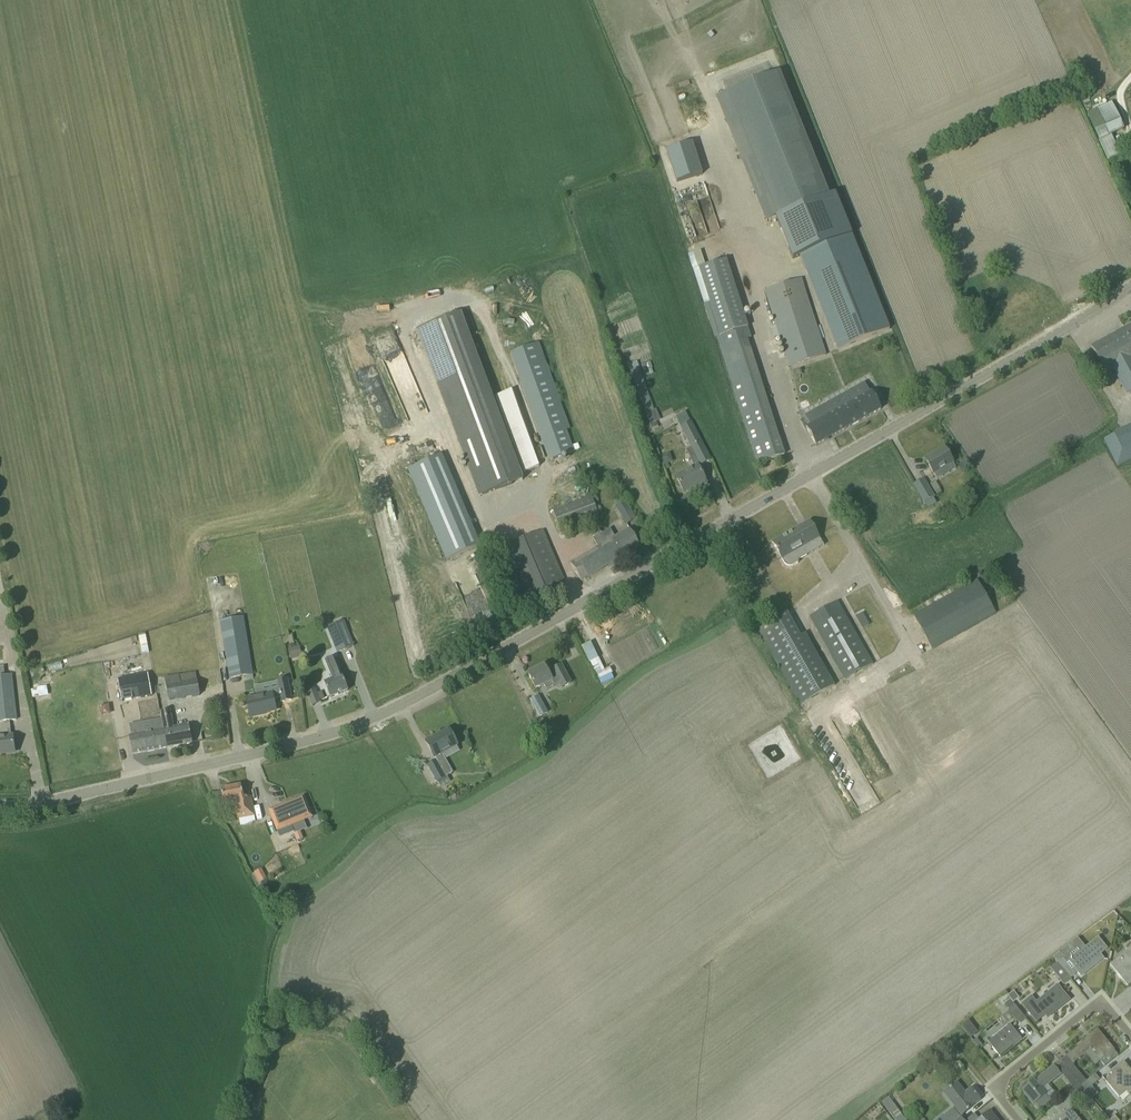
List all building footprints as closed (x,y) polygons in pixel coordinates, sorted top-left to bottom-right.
[(828,197),(778,73),(726,94),(776,218),(828,197)] [(1086,92),(1077,96),(1080,103),(1089,99),(1086,92)] [(1120,154),(1111,135),(1124,129),(1111,101),(1085,113),(1108,160),(1120,154)] [(691,143),(667,151),(677,182),(702,174),(691,143)] [(828,197),(776,218),(793,259),(799,257),(836,350),(889,329),(852,235),(835,194),(828,197)] [(708,302),(702,304),(713,338),(717,337),(754,453),(758,463),(784,455),(747,339),(751,338),(726,259),(697,268),(708,302)] [(778,336),(788,367),(825,355),(800,279),(763,291),(774,325),(768,328),(772,338),(778,336)] [(523,480),(461,313),(417,330),(479,497),(523,480)] [(1090,347),(1105,374),(1113,370),(1125,394),(1130,391),(1130,325),(1090,347)] [(578,450),(576,444),(571,446),(565,431),(570,429),(539,343),(510,353),(549,461),(573,452),(578,450)] [(659,420),(655,409),(653,409),(637,365),(628,369),(648,424),(659,420)] [(816,445),(881,409),(871,391),(870,392),(858,399),(852,389),(818,408),(823,418),(810,425),(806,428),(816,445)] [(510,392),(496,398),(523,473),(538,468),(510,392)] [(674,416),(690,447),(699,465),(710,460),(690,422),(684,411),(674,416)] [(1116,466),(1130,458),(1130,425),(1103,440),(1116,466)] [(934,475),(953,463),(944,448),(925,459),(934,475)] [(675,475),(679,483),(684,493),(706,481),(697,464),(675,475)] [(552,481),(557,502),(584,495),(578,474),(552,481)] [(912,485),(923,503),(934,497),(923,478),(912,485)] [(553,510),(561,530),(599,515),(591,495),(553,510)] [(460,496),(425,511),(446,559),(481,545),(460,496)] [(616,507),(626,525),(636,519),(626,501),(616,507)] [(958,508),(961,506),(958,502),(950,507),(955,515),(961,512),(958,508)] [(942,515),(935,518),(938,524),(944,521),(942,515)] [(803,548),(819,538),(810,521),(772,542),(784,563),(784,564),(785,565),(786,565),(786,566),(787,566),(788,567),(789,567),(790,567),(791,567),(792,566),(793,566),(799,563),(798,561),(807,555),(803,548)] [(570,563),(575,572),(581,581),(640,546),(629,528),(614,536),(610,529),(593,539),(598,547),(570,563)] [(493,551),(514,600),(518,611),(535,603),(532,595),(564,581),(542,531),(493,551)] [(913,616),(932,649),(996,613),(977,579),(913,616)] [(946,714),(871,584),(846,598),(922,729),(946,714)] [(873,663),(838,601),(809,617),(845,680),(873,663)] [(220,620),(229,678),(253,674),(244,616),(220,620)] [(327,628),(337,654),(354,647),(344,621),(327,628)] [(770,652),(800,705),(835,685),(805,633),(770,652)] [(609,667),(603,669),(591,641),(582,645),(599,684),(613,678),(609,667)] [(299,647),(288,649),(290,659),(301,657),(299,647)] [(325,683),(331,698),(348,691),(334,657),(325,660),(333,680),(325,683)] [(552,671),(548,673),(545,666),(528,675),(536,690),(544,685),(546,690),(559,683),(562,688),(571,683),(561,665),(552,670),(552,671)] [(0,667),(0,722),(17,720),(12,674),(5,675),(4,667),(0,667)] [(165,677),(167,690),(169,700),(200,695),(198,684),(196,672),(180,675),(179,674),(165,677)] [(148,674),(119,680),(123,702),(152,696),(148,674)] [(264,696),(246,700),(250,717),(260,715),(260,714),(276,710),(274,700),(281,699),(282,702),(292,700),(287,679),(277,682),(279,689),(263,693),(264,696)] [(307,693),(312,705),(321,702),(316,689),(315,690),(308,692),(307,693)] [(530,700),(538,716),(547,712),(539,696),(530,700)] [(170,710),(161,712),(164,730),(167,748),(192,743),(189,725),(174,728),(170,710)] [(131,736),(129,737),(132,754),(167,748),(164,730),(143,734),(141,723),(129,725),(131,736)] [(0,737),(0,755),(2,755),(1,753),(14,751),(12,736),(11,736),(10,729),(7,729),(8,736),(0,737)] [(436,760),(427,765),(437,783),(438,782),(441,787),(450,782),(447,776),(453,773),(443,754),(458,746),(449,730),(426,742),(436,760)] [(487,752),(480,756),(484,765),(492,762),(487,752)] [(241,785),(221,789),(224,803),(234,801),(237,819),(254,816),(251,797),(243,798),(241,785)] [(304,796),(269,810),(277,831),(312,817),(304,796)] [(261,869),(254,872),(260,882),(266,879),(261,869)] [(1091,944),(1069,961),(1081,976),(1103,958),(1100,954),(1106,949),(1098,938),(1091,944)] [(1062,959),(1078,946),(1075,942),(1074,941),(1053,958),(1057,963),(1062,968),(1067,964),(1062,959)] [(1127,986),(1130,983),(1130,947),(1110,965),(1127,986)] [(1070,979),(1062,968),(1057,963),(1050,968),(1063,984),(1070,979)] [(1069,1000),(1057,985),(1036,1003),(1031,997),(1022,1004),(1035,1022),(1039,1019),(1038,1017),(1043,1013),(1046,1017),(1060,1005),(1061,1007),(1069,1000)] [(1026,1019),(1010,1000),(1005,1004),(1009,1010),(1008,1010),(1019,1024),(1026,1019)] [(988,1042),(993,1048),(1000,1057),(1022,1039),(1009,1024),(988,1042)] [(1085,1039),(1086,1040),(1067,1055),(1073,1063),(1090,1050),(1104,1066),(1118,1055),(1114,1050),(1097,1029),(1085,1039)] [(1105,1080),(1119,1098),(1127,1092),(1130,1096),(1130,1095),(1130,1070),(1124,1061),(1110,1072),(1112,1074),(1105,1080)] [(1073,1065),(1068,1070),(1081,1086),(1086,1081),(1073,1065)] [(1044,1088),(1061,1075),(1053,1066),(1034,1082),(1034,1081),(1022,1091),(1033,1105),(1035,1103),(1040,1110),(1050,1101),(1045,1095),(1048,1093),(1044,1088)] [(1062,1074),(1075,1090),(1081,1086),(1068,1070),(1062,1074)] [(1086,1081),(1081,1086),(1085,1091),(1100,1079),(1095,1074),(1086,1081)] [(974,1105),(980,1100),(971,1088),(965,1093),(956,1083),(943,1093),(961,1116),(974,1105)] [(1075,1090),(1069,1095),(1054,1108),(1061,1116),(1056,1119),(1080,1119),(1070,1108),(1076,1103),(1074,1101),(1085,1091),(1081,1086),(1075,1090)] [(1082,1101),(1087,1108),(1094,1102),(1088,1096),(1082,1101)] [(890,1113),(895,1119),(906,1119),(897,1108),(890,1113)]
